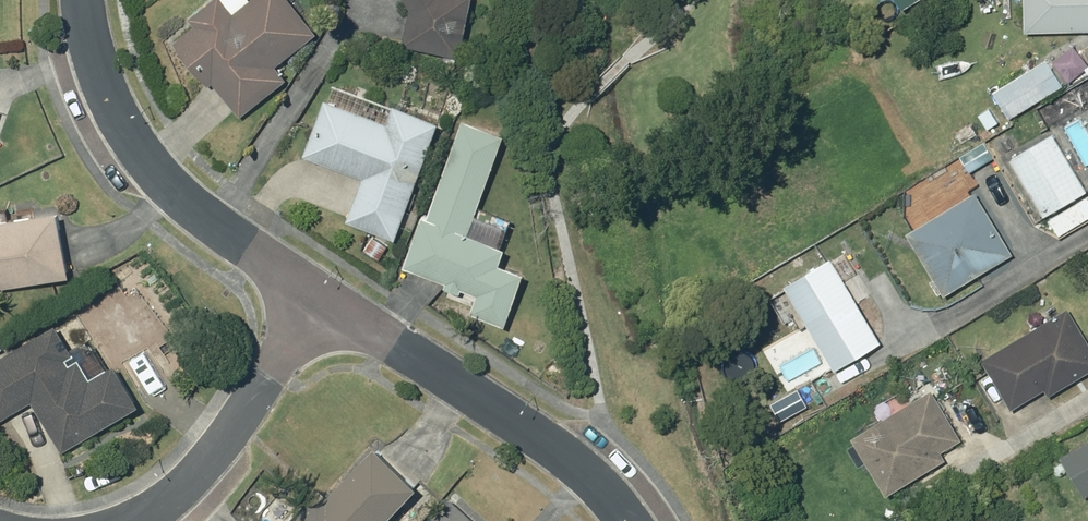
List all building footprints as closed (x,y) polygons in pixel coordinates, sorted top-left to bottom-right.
[(189,28),(168,45),(202,87),(208,83),(237,119),(280,84),(269,71),(310,37),(280,0),(250,0),(245,4),(228,17),(215,0),(210,0),(183,21),(189,28)] [(406,11),(398,48),(455,60),(467,0),(399,0),(406,11)] [(896,13),(917,0),(889,0),(896,13)] [(1020,35),(1087,34),(1087,0),(1019,0),(1020,35)] [(453,60),(441,58),(439,68),(451,70),(453,60)] [(1043,62),(990,95),(1005,120),(1059,87),(1043,62)] [(358,182),(341,225),(389,243),(433,127),(328,88),(322,104),(319,103),(298,160),(358,182)] [(462,239),(496,139),(457,125),(422,221),(417,219),(398,271),(473,299),(465,317),(498,331),(517,279),(493,269),(499,254),(462,239)] [(1006,163),(1040,220),(1083,194),(1049,137),(1006,163)] [(991,145),(998,157),(1011,149),(1004,138),(991,145)] [(981,144),(956,160),(966,175),(991,159),(981,144)] [(970,196),(902,238),(939,299),(1008,257),(970,196)] [(0,220),(0,287),(83,271),(72,207),(0,220)] [(369,240),(360,253),(374,262),(382,249),(369,240)] [(829,374),(877,346),(826,262),(780,291),(829,374)] [(978,363),(1008,411),(1041,392),(1045,398),(1087,372),(1087,350),(1063,312),(978,363)] [(0,360),(0,410),(6,419),(39,400),(68,451),(153,401),(128,361),(101,377),(90,357),(81,362),(77,356),(84,352),(67,321),(0,360)] [(856,443),(885,492),(909,478),(906,473),(914,469),(917,473),(935,462),(930,455),(951,443),(925,401),(856,443)] [(1057,456),(1081,495),(1087,491),(1087,436),(1057,456)] [(296,520),(394,520),(430,484),(387,444),(336,496),(328,489),(296,520)] [(457,498),(436,520),(484,520),(457,498)]
